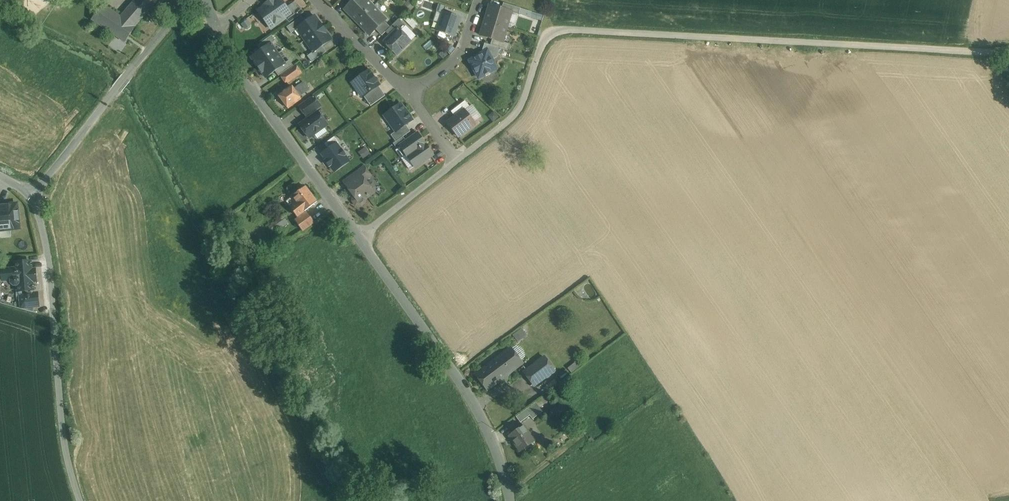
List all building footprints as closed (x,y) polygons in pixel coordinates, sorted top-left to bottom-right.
[(121,18),(102,5),(93,20),(125,42),(135,27),(134,27),(158,0),(136,0),(121,18)] [(258,11),(259,12),(262,10),(265,14),(264,20),(271,29),(286,18),(291,14),(287,8),(283,7),(284,3),(281,0),(273,0),(258,11)] [(345,9),(357,22),(373,7),(367,0),(354,0),(351,4),(345,9)] [(304,12),(296,1),(287,8),(291,14),(286,18),(289,23),(304,12)] [(521,8),(504,3),(502,9),(511,12),(519,14),(521,8)] [(502,9),(490,5),(486,20),(507,27),(511,12),(502,9)] [(373,7),(357,22),(370,35),(376,29),(384,21),(386,20),(373,7)] [(436,30),(455,37),(463,17),(443,10),(436,30)] [(324,46),(333,40),(316,14),(305,21),(302,17),(291,24),(310,53),(308,55),(313,61),(328,51),(324,46)] [(406,26),(399,19),(391,27),(386,32),(390,36),(398,28),(401,31),(406,26)] [(507,27),(486,20),(481,36),(492,39),(502,42),(507,27)] [(384,21),(376,29),(382,36),(386,32),(391,27),(384,21)] [(390,36),(384,42),(397,55),(411,41),(401,31),(398,28),(390,36)] [(286,61),(272,38),(248,53),(266,81),(293,64),(290,59),(286,61)] [(502,42),(492,39),(491,45),(500,48),(508,50),(510,44),(502,42)] [(491,45),(485,43),(482,52),(483,54),(487,52),(492,60),(497,57),(500,48),(491,45)] [(483,54),(470,61),(479,78),(485,75),(486,77),(491,74),(490,72),(496,69),(492,60),(487,52),(483,54)] [(296,66),(281,76),(287,84),(301,73),(296,66)] [(369,71),(352,82),(363,97),(364,96),(378,86),(379,85),(369,71)] [(304,83),(294,90),(299,97),(309,90),(304,83)] [(292,86),(279,96),(288,108),(301,99),(299,97),(294,90),(292,86)] [(378,86),(364,96),(371,106),(385,96),(378,86)] [(314,96),(299,107),(306,117),(321,106),(314,96)] [(465,100),(451,111),(455,117),(465,110),(470,106),(465,100)] [(412,120),(401,104),(385,115),(396,131),(396,132),(406,125),(412,120)] [(299,122),(306,117),(300,108),(293,112),(299,122)] [(455,117),(447,123),(458,137),(475,123),(465,110),(455,117)] [(318,112),(300,125),(309,138),(327,125),(318,112)] [(406,125),(396,132),(396,131),(391,135),(396,142),(403,137),(411,131),(406,125)] [(407,141),(400,146),(400,147),(408,157),(426,144),(418,133),(407,141)] [(396,142),(393,143),(397,149),(400,147),(400,146),(407,141),(403,137),(396,142)] [(329,148),(321,153),(334,173),(352,162),(337,138),(327,144),(329,148)] [(426,144),(408,157),(415,167),(433,155),(426,144)] [(371,176),(364,167),(354,175),(357,180),(362,176),(365,180),(371,176)] [(365,180),(362,176),(357,180),(347,187),(355,197),(354,201),(357,204),(361,205),(364,203),(365,198),(370,194),(373,192),(374,188),(372,185),(367,184),(366,182),(365,180)] [(305,187),(293,196),(297,203),(291,208),(298,217),(317,202),(305,187)] [(0,206),(0,230),(20,228),(18,204),(0,206)] [(307,212),(295,221),(303,231),(314,223),(307,212)] [(283,216),(268,227),(272,232),(278,228),(280,229),(289,223),(283,216)] [(31,261),(16,263),(16,269),(4,270),(5,280),(11,280),(11,283),(14,286),(18,285),(18,291),(21,291),(21,295),(33,294),(33,290),(32,281),(33,281),(36,278),(36,273),(32,270),(31,270),(31,261)] [(21,295),(19,295),(20,309),(39,307),(38,294),(33,294),(21,295)] [(521,364),(510,349),(498,359),(509,373),(521,364)] [(498,359),(477,375),(487,389),(509,373),(498,359)] [(542,361),(525,374),(534,386),(551,373),(542,361)] [(540,399),(526,410),(530,415),(530,416),(533,419),(542,412),(540,408),(544,405),(540,399)] [(526,410),(516,417),(521,423),(530,416),(530,415),(526,410)] [(523,426),(509,436),(521,451),(535,441),(523,426)]
